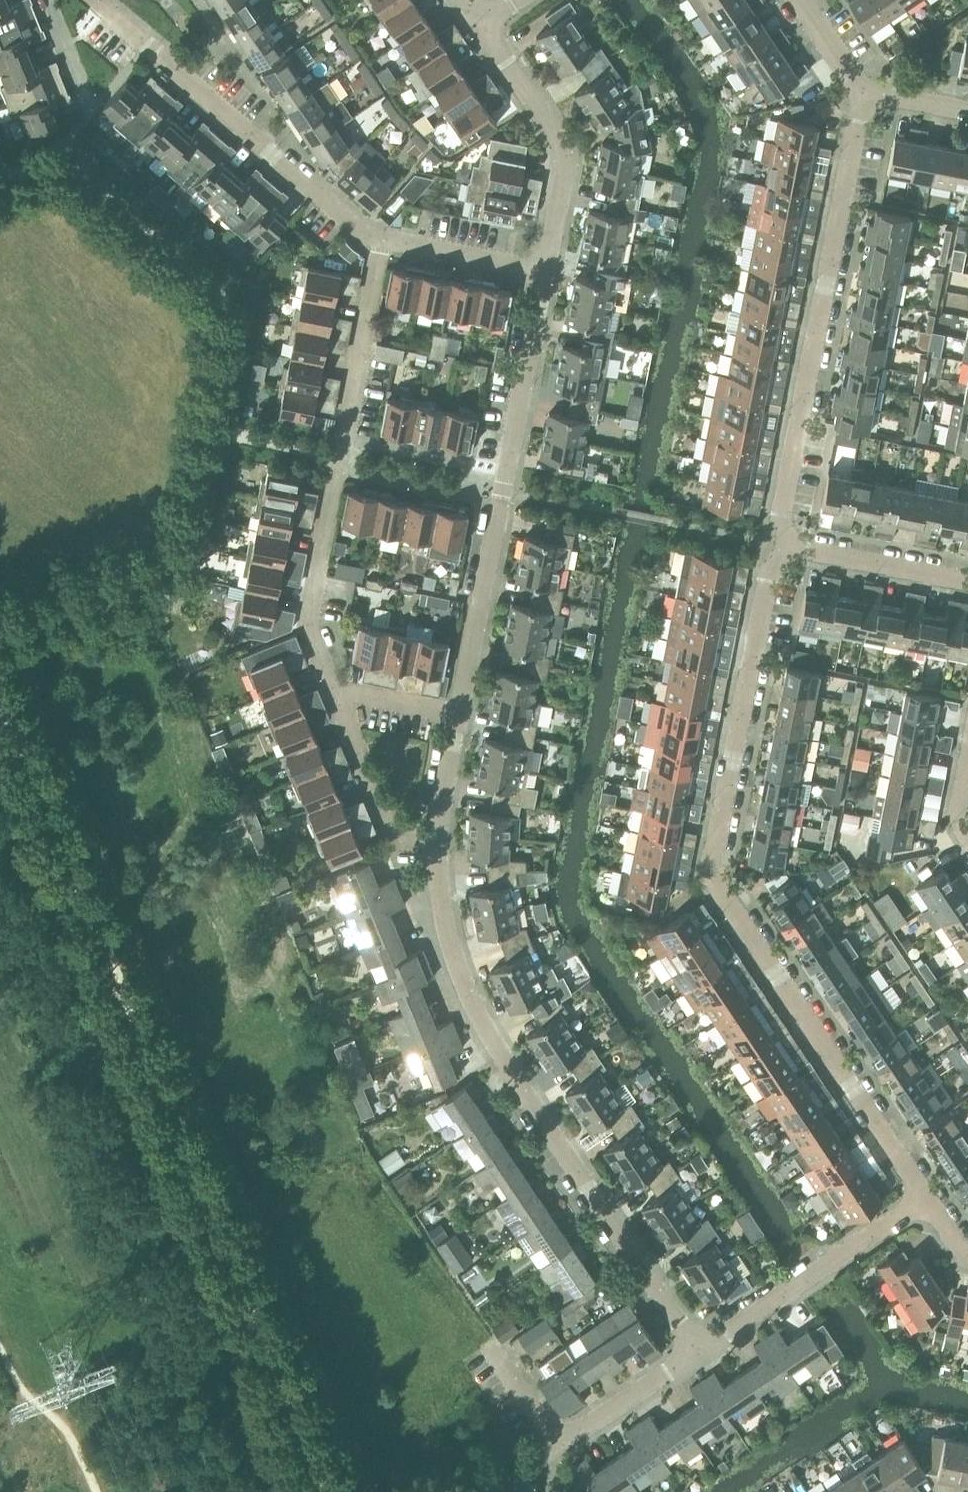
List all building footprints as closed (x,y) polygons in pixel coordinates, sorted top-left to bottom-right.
[(37,15),(30,0),(26,0),(13,5),(11,0),(0,0),(0,31),(37,15)] [(217,4),(220,2),(225,10),(239,0),(215,0),(217,4)] [(225,10),(230,18),(228,20),(234,29),(267,7),(262,0),(239,0),(225,10)] [(314,2),(324,16),(330,12),(322,0),(316,0),(314,2)] [(375,1),(371,4),(381,19),(410,0),(374,0),(375,1)] [(381,19),(391,34),(395,31),(402,41),(429,23),(420,9),(433,0),(410,0),(381,19)] [(536,36),(549,55),(582,33),(570,15),(577,10),(568,0),(562,0),(545,12),(552,26),(536,36)] [(718,0),(691,0),(699,12),(718,0)] [(756,0),(718,0),(699,12),(711,30),(756,0)] [(763,22),(756,12),(766,5),(763,0),(756,0),(711,30),(724,49),(732,43),(763,22)] [(876,0),(849,0),(869,30),(888,17),(876,0)] [(902,0),(876,0),(888,17),(906,5),(902,0)] [(267,7),(234,29),(241,40),(244,38),(249,45),(279,25),(267,7)] [(0,31),(0,69),(33,55),(27,40),(44,33),(37,15),(0,31)] [(732,43),(724,49),(736,67),(744,61),(785,33),(781,26),(770,33),(763,22),(732,43)] [(429,23),(402,41),(409,51),(405,54),(415,69),(463,36),(456,25),(439,37),(429,23)] [(279,25),(249,45),(255,54),(252,55),(259,66),(292,45),(279,25)] [(342,44),(348,40),(339,27),(333,31),(342,44)] [(685,33),(681,27),(673,32),(677,38),(685,33)] [(584,73),(608,57),(601,47),(594,51),(582,33),(549,55),(562,74),(577,63),(584,73)] [(756,79),(787,58),(780,48),(790,41),(785,33),(744,61),(736,67),(748,85),(756,79)] [(463,36),(415,69),(406,75),(415,88),(418,86),(426,98),(435,91),(463,73),(453,59),(471,47),(463,36)] [(966,38),(959,74),(967,76),(967,38),(966,38)] [(348,40),(342,44),(352,59),(358,55),(348,40)] [(277,88),(307,67),(295,49),(263,71),(270,82),(273,80),(277,88)] [(0,69),(6,85),(1,87),(7,103),(63,80),(56,64),(40,70),(33,55),(0,69)] [(587,112),(620,90),(609,72),(615,68),(608,57),(584,73),(591,83),(575,94),(587,112)] [(756,79),(769,98),(800,77),(799,77),(810,69),(805,62),(794,69),(787,58),(756,79)] [(367,80),(373,76),(364,63),(358,67),(367,80)] [(307,67),(277,88),(283,96),(281,98),(287,107),(319,85),(307,67)] [(463,73),(435,91),(442,101),(438,104),(448,119),(497,86),(489,75),(472,87),(463,73)] [(373,76),(367,80),(377,95),(382,91),(373,76)] [(126,135),(166,89),(152,78),(141,91),(128,80),(104,107),(117,119),(113,124),(126,135)] [(63,80),(7,103),(14,120),(20,117),(27,135),(60,121),(54,105),(70,98),(63,80)] [(302,124),(340,98),(328,80),(319,85),(287,107),(294,118),(297,116),(302,124)] [(400,87),(396,80),(386,87),(393,97),(399,92),(400,87)] [(620,90),(587,112),(600,131),(613,122),(621,133),(621,134),(646,128),(642,107),(645,107),(641,88),(635,80),(620,90)] [(497,86),(448,119),(458,133),(462,130),(469,142),(497,123),(487,108),(504,97),(497,86)] [(166,89),(126,135),(140,147),(144,142),(156,153),(180,126),(168,115),(180,102),(170,93),(166,89)] [(340,98),(302,124),(307,132),(305,134),(311,144),(344,122),(353,115),(341,97),(340,98)] [(391,117),(397,112),(387,98),(382,102),(391,117)] [(803,102),(790,105),(793,117),(806,114),(803,102)] [(397,112),(391,117),(404,130),(409,125),(397,112)] [(428,116),(416,124),(425,134),(435,127),(428,116)] [(779,118),(775,140),(813,148),(814,144),(818,126),(779,118)] [(344,122),(311,144),(318,154),(321,152),(332,170),(360,145),(344,122)] [(180,126),(156,153),(170,165),(166,169),(180,182),(220,137),(205,123),(193,137),(180,126)] [(909,176),(919,128),(911,126),(909,139),(895,136),(888,172),(909,176)] [(646,128),(621,134),(618,145),(602,142),(598,164),(637,172),(641,151),(651,149),(646,128)] [(931,181),(938,144),(926,142),(928,129),(919,128),(909,176),(931,181)] [(416,143),(408,151),(415,158),(428,144),(416,132),(410,137),(416,143)] [(938,144),(931,181),(952,185),(961,136),(953,134),(951,147),(938,144)] [(952,185),(967,188),(967,137),(961,136),(952,185)] [(210,200),(234,172),(222,162),(233,148),(220,137),(180,182),(193,193),(197,188),(210,200)] [(469,181),(539,195),(542,183),(521,178),(525,161),(524,160),(527,144),(491,137),(488,154),(482,153),(479,165),(474,164),(470,181),(469,181)] [(770,162),(770,161),(809,169),(813,152),(821,154),(823,146),(814,144),(813,148),(775,140),(775,141),(765,139),(761,160),(770,162)] [(355,193),(381,164),(386,158),(366,140),(360,145),(332,170),(348,183),(346,185),(355,193)] [(823,146),(821,154),(830,156),(832,148),(823,146)] [(434,151),(429,156),(440,166),(445,161),(434,151)] [(770,161),(770,162),(766,183),(805,191),(806,186),(809,169),(770,161)] [(381,164),(355,193),(364,201),(366,199),(374,206),(398,179),(381,164)] [(637,172),(598,164),(594,187),(612,190),(610,202),(639,207),(641,195),(633,193),(637,172)] [(234,172),(210,200),(223,211),(219,215),(232,227),(271,181),(258,169),(246,183),(234,172)] [(418,176),(404,192),(416,204),(437,180),(418,176)] [(271,181),(232,227),(245,239),(249,234),(263,246),(287,219),(274,207),(286,194),(271,181)] [(539,195),(469,181),(465,199),(472,200),(469,217),(481,219),(482,216),(513,222),(516,204),(537,208),(539,195)] [(766,183),(756,181),(752,202),(801,211),(804,195),(813,196),(815,188),(806,186),(805,191),(766,183)] [(159,203),(167,194),(159,188),(152,196),(159,203)] [(815,188),(813,196),(822,198),(823,190),(815,188)] [(906,196),(894,193),(892,203),(904,205),(906,196)] [(175,202),(167,194),(159,203),(167,211),(175,202)] [(639,207),(610,202),(608,213),(589,210),(585,232),(624,239),(628,218),(636,220),(639,207)] [(801,211),(752,202),(748,223),(758,225),(797,233),(797,229),(801,211)] [(867,230),(907,238),(911,216),(877,209),(874,222),(869,221),(867,230)] [(754,246),(793,254),(796,237),(805,239),(806,230),(797,229),(797,233),(758,225),(754,246)] [(959,226),(956,239),(967,242),(967,228),(959,226)] [(943,245),(949,246),(953,229),(946,228),(943,245)] [(806,230),(805,239),(813,241),(815,232),(806,230)] [(907,238),(867,230),(865,240),(871,241),(868,252),(902,259),(907,238)] [(624,239),(585,232),(580,254),(599,258),(597,269),(625,275),(628,262),(620,261),(624,239)] [(357,251),(344,240),(337,249),(350,260),(357,251)] [(949,246),(943,245),(939,262),(946,264),(949,246)] [(793,254),(754,246),(749,268),(789,276),(789,272),(793,254)] [(859,273),(898,280),(902,259),(868,252),(866,264),(861,263),(859,273)] [(952,260),(950,268),(962,270),(963,266),(961,262),(952,260)] [(302,296),(334,302),(338,285),(358,289),(361,275),(303,264),(300,283),(305,284),(302,296)] [(415,311),(423,269),(410,267),(409,271),(391,268),(385,300),(398,303),(397,307),(415,311)] [(796,282),(798,274),(789,272),(789,276),(749,268),(745,289),(784,297),(787,280),(796,282)] [(445,312),(451,279),(435,276),(436,272),(423,269),(415,311),(432,314),(433,309),(445,312)] [(572,299),(611,307),(615,286),(623,287),(625,275),(597,269),(594,281),(576,277),(573,293),(572,299)] [(934,287),(941,289),(944,271),(938,270),(931,271),(928,286),(934,287)] [(898,280),(859,273),(857,282),(862,283),(860,295),(894,301),(898,280)] [(798,274),(796,282),(805,284),(807,275),(798,274)] [(456,319),(473,322),(481,281),(469,278),(468,283),(451,279),(445,317),(451,318),(451,319),(456,321),(456,319)] [(481,281),(473,322),(491,326),(492,321),(505,324),(512,291),(494,288),(495,283),(481,281)] [(941,289),(934,287),(931,304),(938,306),(941,289)] [(784,297),(745,289),(745,293),(741,311),(780,318),(781,314),(784,297)] [(894,301),(860,295),(857,307),(852,306),(850,316),(890,323),(894,301)] [(292,324),(349,336),(352,323),(331,319),(334,302),(302,296),(300,308),(295,307),(292,324)] [(611,307),(572,299),(567,322),(586,325),(584,337),(612,342),(615,330),(607,328),(611,307)] [(788,324),(789,316),(781,314),(780,318),(741,311),(737,332),(776,339),(779,323),(788,324)] [(926,330),(933,332),(936,314),(929,313),(926,330)] [(789,316),(788,324),(797,326),(798,318),(789,316)] [(890,323),(850,316),(849,325),(854,326),(851,338),(886,344),(890,323)] [(385,323),(378,321),(377,321),(373,337),(381,339),(385,323)] [(349,336),(292,324),(288,342),(293,343),(291,355),(323,361),(326,344),(347,348),(349,336)] [(926,330),(920,329),(917,344),(923,347),(929,349),(933,332),(926,330)] [(434,331),(430,349),(438,350),(441,332),(434,331)] [(441,332),(438,350),(445,352),(446,351),(449,334),(441,332)] [(776,339),(737,332),(733,353),(771,361),(772,357),(776,339)] [(563,345),(558,367),(598,375),(605,376),(610,355),(612,342),(584,337),(581,348),(563,345)] [(886,344),(851,338),(849,350),(844,349),(842,358),(882,365),(886,344)] [(374,356),(401,362),(404,348),(377,343),(374,356)] [(497,345),(493,361),(501,363),(505,347),(497,345)] [(430,350),(428,357),(444,360),(445,352),(438,350),(430,349),(430,350)] [(427,354),(418,352),(415,363),(425,365),(427,354)] [(779,367),(781,358),(772,357),(771,361),(733,353),(729,375),(767,382),(771,365),(779,367)] [(933,353),(930,374),(939,376),(941,376),(945,356),(933,353)] [(323,361),(291,355),(288,367),(284,366),(280,383),(338,394),(340,382),(320,377),(323,361)] [(918,373),(924,374),(928,356),(921,355),(918,373)] [(781,358),(779,367),(788,368),(790,360),(781,358)] [(882,365),(842,358),(840,367),(845,368),(843,380),(877,387),(882,365)] [(435,362),(428,361),(426,369),(434,370),(435,362)] [(484,381),(488,365),(480,364),(476,380),(484,381)] [(558,367),(554,389),(573,393),(570,404),(599,410),(605,376),(598,375),(558,367)] [(503,382),(505,372),(495,370),(493,380),(503,382)] [(767,382),(729,375),(720,373),(716,394),(724,396),(763,403),(764,400),(767,382)] [(924,374),(918,373),(915,390),(921,391),(924,374)] [(939,376),(930,374),(928,383),(934,384),(938,381),(939,376)] [(877,387),(843,380),(841,392),(836,391),(834,400),(873,408),(877,387)] [(338,394),(280,383),(277,401),(281,402),(279,415),(311,421),(315,403),(335,407),(338,394)] [(771,410),(773,401),(764,400),(763,403),(724,396),(716,394),(712,416),(720,417),(759,425),(762,408),(771,410)] [(411,441),(419,399),(401,395),(400,400),(387,397),(380,430),(398,434),(397,438),(411,441)] [(910,415),(916,417),(920,399),(913,398),(910,415)] [(419,399),(411,441),(423,443),(424,439),(441,442),(447,409),(435,407),(436,402),(419,399)] [(873,408),(834,400),(832,410),(837,411),(835,424),(869,430),(873,408)] [(773,401),(771,410),(780,411),(782,403),(773,401)] [(967,427),(967,404),(964,404),(964,403),(954,401),(950,423),(967,427)] [(625,403),(623,414),(639,417),(641,406),(625,403)] [(254,405),(245,404),(243,413),(252,414),(254,405)] [(599,410),(570,404),(568,416),(549,412),(545,434),(584,442),(588,421),(596,422),(599,410)] [(447,409),(441,442),(457,445),(456,450),(471,453),(479,411),(460,407),(459,412),(447,409)] [(916,417),(910,415),(906,432),(913,433),(916,417)] [(620,416),(618,425),(635,428),(637,419),(620,416)] [(712,416),(707,437),(716,439),(754,446),(756,442),(759,425),(720,417),(712,416)] [(950,423),(945,445),(967,450),(967,427),(950,423)] [(838,427),(836,440),(857,445),(860,431),(838,427)] [(584,442),(545,434),(541,457),(559,460),(557,472),(585,477),(588,465),(580,463),(584,442)] [(712,460),(751,467),(754,450),(762,452),(764,444),(756,442),(754,446),(716,439),(707,437),(703,459),(712,460)] [(764,444),(762,452),(772,454),(773,446),(764,444)] [(249,461),(237,458),(235,470),(246,473),(249,461)] [(712,460),(708,481),(746,488),(747,484),(751,467),(712,460)] [(851,476),(841,528),(850,530),(854,512),(865,515),(872,481),(874,470),(853,466),(851,476)] [(258,498),(315,509),(318,496),(298,492),(301,474),(268,468),(266,481),(261,480),(258,498)] [(841,528),(851,476),(829,472),(822,506),(835,509),(831,527),(841,528)] [(754,495),(756,486),(747,484),(746,488),(708,481),(703,503),(742,511),(746,493),(754,495)] [(883,537),(893,485),(872,481),(865,515),(877,517),(874,535),(883,537)] [(908,523),(914,489),(893,485),(883,537),(893,539),(896,521),(908,523)] [(756,486),(754,495),(763,496),(765,488),(756,486)] [(371,533),(380,492),(367,489),(366,494),(348,490),(341,523),(355,525),(354,530),(371,533)] [(925,545),(935,493),(914,489),(908,523),(920,525),(916,543),(925,545)] [(380,492),(371,533),(389,537),(390,532),(402,534),(408,502),(392,499),(392,494),(380,492)] [(950,531),(957,497),(935,493),(925,545),(935,547),(939,529),(950,531)] [(950,531),(962,534),(959,551),(967,553),(967,499),(957,497),(950,531)] [(257,528),(289,534),(292,518),(313,522),(315,509),(258,498),(254,515),(259,516),(257,528)] [(408,502),(402,534),(414,537),(413,542),(430,545),(439,503),(426,501),(425,505),(408,502)] [(451,506),(439,503),(430,545),(428,555),(459,561),(468,514),(450,510),(451,506)] [(246,557),(304,568),(306,555),(286,551),(289,534),(257,528),(254,540),(250,539),(246,557)] [(521,558),(560,566),(568,567),(572,546),(575,533),(546,528),(544,539),(525,536),(521,558)] [(728,582),(729,579),(732,561),(694,553),(693,554),(685,552),(681,573),(728,582)] [(245,587),(278,593),(281,577),(301,581),(304,568),(246,557),(243,574),(248,575),(245,587)] [(560,566),(521,558),(516,580),(535,583),(533,595),(561,601),(564,589),(556,587),(560,566)] [(335,575),(362,580),(365,567),(337,561),(335,575)] [(196,563),(179,572),(193,575),(196,563)] [(736,589),(737,580),(729,579),(728,582),(681,573),(676,594),(724,603),(727,587),(736,589)] [(799,623),(798,630),(820,634),(821,627),(831,575),(823,574),(819,591),(806,589),(799,623)] [(842,631),(849,597),(837,595),(840,577),(831,575),(821,627),(842,631)] [(456,594),(460,578),(452,576),(449,592),(456,594)] [(367,578),(366,581),(365,586),(382,589),(383,581),(367,578)] [(737,580),(736,589),(745,591),(746,582),(737,580)] [(864,635),(874,584),(865,582),(862,600),(849,597),(842,631),(864,635)] [(884,640),(891,605),(879,603),(883,585),(874,584),(864,635),(884,640)] [(278,593),(245,587),(243,599),(238,598),(231,632),(266,639),(292,628),(295,614),(274,610),(278,593)] [(904,654),(916,592),(908,590),(904,608),(891,605),(884,640),(906,644),(904,653),(904,654)] [(428,593),(420,592),(418,602),(426,604),(428,593)] [(927,648),(934,614),(922,611),(925,594),(916,592),(904,654),(925,658),(927,648)] [(676,594),(672,616),(681,617),(720,625),(720,621),(724,603),(676,594)] [(512,603),(508,625),(547,633),(560,635),(564,614),(559,613),(561,601),(533,595),(531,607),(512,603)] [(934,614),(927,648),(948,652),(958,600),(950,599),(947,616),(934,614)] [(948,652),(967,656),(967,620),(964,620),(967,602),(958,600),(948,652)] [(727,631),(729,623),(720,621),(720,625),(681,617),(672,616),(668,637),(677,638),(716,646),(719,629),(727,631)] [(413,668),(421,624),(409,621),(407,629),(390,625),(379,683),(392,686),(396,665),(413,668)] [(379,683),(390,625),(373,622),(372,627),(359,624),(352,656),(370,660),(366,681),(379,683)] [(729,623),(727,631),(736,633),(738,625),(729,623)] [(443,628),(421,624),(413,668),(429,672),(425,692),(439,695),(450,637),(448,637),(447,632),(445,630),(443,628)] [(547,633),(508,625),(503,648),(522,651),(520,663),(548,668),(551,656),(543,654),(547,633)] [(597,632),(589,630),(587,640),(595,641),(597,632)] [(296,634),(242,656),(254,686),(258,684),(263,696),(293,683),(287,667),(306,660),(296,634)] [(664,659),(673,661),(673,659),(711,667),(712,664),(716,646),(677,638),(668,637),(664,659)] [(805,650),(803,663),(814,665),(817,652),(805,650)] [(719,674),(720,666),(712,664),(711,667),(673,659),(673,661),(669,681),(707,689),(710,672),(719,674)] [(548,668),(520,663),(518,674),(499,671),(494,693),(534,700),(538,679),(545,681),(548,668)] [(720,666),(719,674),(728,676),(730,667),(720,666)] [(783,687),(818,694),(822,673),(787,666),(783,687)] [(707,689),(669,681),(664,703),(703,710),(704,706),(706,693),(707,689)] [(293,683),(263,696),(267,707),(263,709),(270,725),(324,704),(319,691),(299,699),(297,693),(293,683)] [(852,701),(858,702),(861,686),(855,684),(852,701)] [(778,709),(814,716),(818,694),(783,687),(778,709)] [(902,711),(938,718),(942,696),(906,689),(906,693),(902,711)] [(494,693),(490,715),(508,719),(506,730),(535,736),(541,702),(534,700),(494,693)] [(625,695),(623,703),(631,704),(633,697),(625,695)] [(950,707),(958,709),(960,700),(948,698),(947,702),(950,707)] [(710,716),(712,708),(704,706),(703,710),(664,703),(656,701),(652,722),(660,724),(699,731),(702,715),(710,716)] [(858,702),(852,701),(848,719),(855,720),(858,702)] [(324,704),(270,725),(276,742),(281,740),(286,752),(316,739),(310,723),(329,715),(324,704)] [(712,708),(710,716),(720,718),(721,710),(712,708)] [(774,730),(810,737),(814,716),(778,709),(774,730)] [(898,732),(933,739),(938,718),(902,711),(898,732)] [(660,724),(656,746),(695,753),(696,749),(699,731),(660,724)] [(843,744),(850,745),(853,728),(846,727),(843,744)] [(222,729),(210,733),(215,746),(227,741),(222,729)] [(481,760),(526,769),(529,770),(533,748),(532,748),(535,736),(506,730),(504,742),(485,738),(481,760)] [(770,751),(806,758),(810,737),(774,730),(770,751)] [(933,739),(898,732),(894,753),(929,760),(933,739)] [(939,740),(952,742),(953,735),(945,733),(940,736),(939,740)] [(316,739),(286,752),(290,763),(286,765),(293,782),(347,760),(342,747),(323,755),(316,739)] [(952,742),(939,740),(938,745),(942,750),(950,751),(952,742)] [(850,745),(843,744),(840,761),(846,762),(850,745)] [(652,766),(691,774),(694,757),(702,759),(704,750),(696,749),(695,753),(656,746),(652,766)] [(872,749),(856,746),(852,767),(867,770),(872,749)] [(704,750),(702,759),(711,760),(713,752),(704,750)] [(766,773),(801,780),(806,758),(770,751),(766,773)] [(890,774),(925,781),(929,760),(894,753),(890,774)] [(234,771),(230,760),(218,765),(223,776),(234,771)] [(347,760),(293,782),(299,798),(304,796),(309,808),(339,795),(333,780),(352,772),(347,760)] [(526,769),(481,760),(477,783),(495,786),(493,798),(519,803),(533,805),(536,787),(522,785),(526,769)] [(641,764),(637,786),(648,788),(686,795),(687,792),(691,774),(652,766),(641,764)] [(835,786),(841,788),(845,771),(838,769),(835,786)] [(762,794),(807,803),(811,782),(801,780),(766,773),(762,794)] [(925,781),(890,774),(885,796),(921,803),(925,781)] [(931,782),(943,785),(945,777),(937,775),(932,779),(931,782)] [(943,785),(931,782),(930,787),(934,792),(942,794),(943,785)] [(635,785),(631,807),(644,809),(682,817),(685,800),(694,802),(695,793),(687,792),(686,795),(648,788),(637,786),(635,785)] [(841,788),(835,786),(831,804),(838,805),(841,788)] [(695,793),(694,802),(703,803),(705,795),(695,793)] [(757,815),(793,822),(797,801),(807,803),(762,794),(757,815)] [(873,816),(917,824),(921,803),(885,796),(877,794),(873,816)] [(339,795),(309,808),(313,819),(309,821),(316,837),(370,815),(365,803),(346,811),(339,795)] [(471,811),(469,835),(510,838),(517,838),(518,813),(519,803),(493,798),(490,813),(471,811)] [(682,817),(644,809),(639,830),(678,838),(679,834),(682,817)] [(861,815),(844,811),(841,830),(857,833),(861,815)] [(826,829),(833,830),(836,813),(829,812),(826,829)] [(370,815),(316,837),(322,854),(327,852),(332,864),(362,852),(356,835),(375,827),(370,815)] [(753,837),(789,844),(793,822),(757,815),(753,837)] [(917,824),(873,816),(866,852),(892,857),(894,843),(912,846),(917,824)] [(923,825),(935,828),(937,819),(929,818),(923,821),(923,825)] [(935,828),(923,825),(922,829),(925,835),(933,836),(935,828)] [(833,830),(826,829),(823,847),(829,848),(833,830)] [(635,851),(674,859),(677,842),(685,844),(687,835),(679,834),(678,838),(639,830),(635,851)] [(510,838),(469,835),(468,857),(487,858),(488,874),(517,872),(525,872),(524,859),(508,858),(510,838)] [(687,835),(685,844),(695,846),(696,837),(687,835)] [(789,844),(753,837),(749,859),(784,866),(789,844)] [(268,841),(256,846),(262,860),(273,855),(268,841)] [(674,859),(635,851),(631,872),(631,873),(670,881),(671,876),(674,859)] [(833,872),(847,862),(844,857),(829,866),(833,872)] [(369,860),(331,876),(339,896),(346,911),(361,905),(361,906),(399,890),(394,877),(378,883),(369,860)] [(846,881),(851,878),(856,875),(847,862),(833,872),(842,884),(846,881)] [(279,866),(267,870),(276,892),(291,885),(287,874),(283,875),(279,866)] [(967,879),(967,872),(966,869),(951,879),(944,868),(917,887),(929,904),(967,879)] [(677,886),(679,878),(671,876),(670,881),(631,873),(631,872),(622,870),(618,893),(627,894),(627,895),(665,903),(669,884),(677,886)] [(536,871),(528,872),(530,883),(538,881),(536,871)] [(517,872),(488,874),(489,889),(470,892),(475,914),(514,906),(510,885),(518,884),(517,872)] [(781,926),(812,904),(793,876),(772,891),(779,901),(773,904),(780,915),(776,918),(781,926)] [(679,878),(677,886),(687,888),(688,880),(679,878)] [(851,878),(846,881),(856,897),(862,893),(851,878)] [(929,904),(930,905),(923,910),(935,928),(942,923),(941,922),(967,905),(967,904),(962,895),(967,891),(967,879),(929,904)] [(296,886),(277,894),(284,909),(303,901),(296,886)] [(405,904),(399,890),(361,906),(361,905),(346,911),(360,947),(376,941),(376,942),(399,933),(389,910),(405,904)] [(908,920),(888,890),(873,900),(893,930),(908,920)] [(812,904),(781,926),(787,934),(791,931),(797,941),(824,922),(832,917),(821,899),(812,904)] [(870,918),(876,914),(866,899),(860,903),(870,918)] [(967,931),(967,905),(941,922),(942,923),(953,941),(967,931)] [(514,906),(475,914),(479,937),(498,933),(503,948),(531,938),(526,926),(519,928),(514,906)] [(647,937),(660,955),(700,928),(698,925),(688,910),(647,937)] [(876,914),(870,918),(880,932),(886,928),(876,914)] [(705,920),(710,927),(718,922),(713,915),(705,920)] [(298,920),(290,924),(294,932),(301,929),(298,920)] [(672,973),(712,946),(703,932),(710,927),(705,920),(698,925),(700,928),(660,955),(672,973)] [(824,922),(797,941),(804,951),(800,954),(805,961),(836,940),(824,922)] [(967,957),(967,931),(953,941),(966,959),(967,957)] [(305,932),(297,936),(301,947),(310,943),(305,932)] [(384,961),(390,976),(391,977),(428,962),(423,948),(408,955),(399,933),(376,942),(376,941),(360,947),(368,967),(384,961)] [(836,940),(805,961),(811,970),(815,967),(821,976),(848,958),(858,952),(846,934),(836,940)] [(894,953),(900,950),(890,935),(885,939),(894,953)] [(912,944),(907,937),(900,942),(905,949),(912,944)] [(501,991),(537,973),(528,953),(535,950),(531,938),(503,948),(508,962),(491,970),(501,991)] [(712,946),(672,973),(684,992),(725,964),(722,961),(712,946)] [(900,950),(894,953),(904,968),(910,964),(900,950)] [(729,956),(734,963),(742,958),(737,951),(729,956)] [(734,963),(729,956),(722,961),(725,964),(684,992),(697,1010),(704,1005),(704,1004),(736,982),(727,968),(734,963)] [(966,959),(958,964),(967,979),(967,957),(966,959)] [(848,958),(821,976),(829,987),(824,990),(829,997),(860,976),(848,958)] [(398,996),(405,1012),(405,1013),(427,1003),(419,982),(434,976),(428,962),(391,977),(390,976),(375,983),(383,1003),(398,996)] [(924,963),(917,967),(922,975),(929,970),(924,963)] [(860,976),(829,997),(835,1006),(839,1003),(846,1012),(873,994),(880,989),(868,971),(860,976)] [(919,990),(925,986),(915,971),(909,975),(913,981),(919,990)] [(537,973),(501,991),(511,1011),(528,1002),(537,1015),(561,999),(549,982),(543,984),(537,973)] [(598,991),(590,980),(580,987),(585,994),(590,996),(598,991)] [(913,981),(906,986),(912,996),(920,991),(919,990),(913,981)] [(704,1004),(704,1005),(716,1022),(748,1001),(746,997),(736,982),(704,1004)] [(925,986),(919,990),(920,991),(929,1004),(935,1001),(925,986)] [(753,992),(758,999),(766,994),(761,987),(753,992)] [(873,994),(846,1012),(853,1023),(848,1026),(853,1034),(885,1013),(893,1008),(880,989),(873,994)] [(326,990),(314,994),(318,1004),(330,1000),(326,990)] [(728,1040),(761,1018),(751,1004),(758,999),(753,992),(746,997),(748,1001),(716,1022),(728,1040)] [(561,999),(537,1015),(543,1025),(528,1036),(540,1055),(574,1032),(561,1014),(568,1010),(561,999)] [(413,1032),(419,1047),(420,1048),(457,1033),(452,1020),(437,1026),(427,1003),(405,1013),(405,1012),(389,1018),(397,1038),(413,1032)] [(943,1026),(949,1022),(940,1009),(937,1009),(933,1011),(934,1011),(943,1026)] [(934,1011),(925,1017),(935,1031),(943,1026),(934,1011)] [(885,1013),(853,1034),(859,1042),(864,1039),(870,1048),(897,1030),(885,1013)] [(761,1018),(728,1040),(740,1058),(772,1036),(770,1033),(761,1018)] [(620,1021),(606,1030),(615,1044),(629,1034),(620,1021)] [(949,1022),(943,1026),(953,1040),(959,1036),(949,1022)] [(778,1028),(782,1035),(790,1030),(785,1023),(778,1028)] [(752,1076),(785,1054),(775,1040),(782,1035),(778,1028),(770,1033),(772,1036),(740,1058),(752,1076)] [(897,1030),(870,1048),(877,1059),(873,1062),(878,1070),(909,1048),(897,1030)] [(575,1073),(600,1057),(592,1046),(586,1050),(574,1032),(540,1055),(553,1073),(569,1063),(575,1073)] [(463,1047),(457,1033),(420,1048),(419,1047),(404,1054),(412,1074),(428,1067),(435,1085),(457,1076),(448,1053),(463,1047)] [(365,1068),(353,1037),(333,1045),(346,1076),(365,1068)] [(967,1062),(967,1050),(963,1043),(958,1047),(967,1062)] [(909,1048),(878,1070),(883,1078),(888,1075),(894,1085),(921,1066),(909,1048)] [(785,1054),(752,1076),(765,1095),(767,1093),(797,1072),(795,1069),(785,1054)] [(600,1057),(575,1073),(582,1083),(566,1093),(579,1111),(606,1093),(612,1089),(600,1071),(606,1067),(600,1057)] [(802,1064),(807,1071),(814,1066),(810,1059),(802,1064)] [(807,1071),(802,1064),(795,1069),(797,1072),(767,1093),(765,1095),(756,1101),(768,1119),(777,1113),(809,1091),(799,1076),(807,1071)] [(921,1066),(894,1085),(901,1095),(897,1098),(902,1107),(921,1094),(922,1093),(934,1085),(921,1066)] [(654,1077),(647,1067),(636,1074),(643,1084),(654,1077)] [(375,1112),(364,1086),(374,1081),(369,1069),(346,1079),(362,1117),(375,1112)] [(474,1098),(480,1094),(472,1081),(465,1085),(431,1108),(443,1126),(457,1117),(466,1130),(467,1132),(488,1118),(487,1117),(474,1098)] [(934,1085),(922,1093),(921,1094),(902,1107),(907,1114),(912,1111),(919,1122),(952,1099),(940,1081),(934,1085)] [(614,1130),(638,1114),(631,1103),(624,1107),(612,1089),(606,1093),(579,1111),(591,1130),(607,1120),(614,1130)] [(777,1113),(789,1131),(822,1109),(819,1105),(809,1091),(777,1113)] [(827,1100),(832,1107),(838,1102),(834,1095),(827,1100)] [(832,1107),(827,1100),(819,1105),(822,1109),(789,1131),(801,1148),(833,1127),(824,1112),(832,1107)] [(925,1141),(931,1149),(962,1128),(949,1109),(922,1127),(930,1138),(925,1141)] [(502,1125),(493,1113),(487,1117),(488,1118),(467,1132),(466,1130),(452,1140),(464,1158),(477,1149),(488,1163),(489,1164),(509,1150),(495,1130),(502,1125)] [(617,1169),(651,1147),(638,1128),(645,1124),(638,1114),(614,1130),(620,1139),(604,1150),(617,1169)] [(681,1125),(676,1116),(665,1123),(670,1132),(681,1125)] [(967,1151),(967,1123),(962,1128),(931,1149),(936,1157),(940,1154),(948,1164),(967,1151)] [(690,1135),(684,1126),(672,1134),(678,1143),(690,1135)] [(833,1127),(801,1148),(793,1153),(805,1171),(845,1144),(843,1141),(833,1127)] [(851,1135),(855,1143),(862,1138),(858,1131),(851,1135)] [(855,1143),(851,1135),(843,1141),(845,1144),(805,1171),(817,1189),(857,1162),(848,1148),(855,1143)] [(515,1145),(508,1150),(509,1150),(489,1164),(488,1163),(474,1172),(486,1190),(500,1181),(509,1195),(510,1196),(530,1182),(517,1162),(523,1158),(515,1145)] [(652,1187),(677,1171),(669,1160),(662,1164),(651,1147),(617,1169),(630,1187),(645,1177),(652,1187)] [(396,1149),(378,1160),(388,1175),(406,1163),(396,1149)] [(948,1164),(954,1173),(949,1177),(955,1185),(967,1176),(967,1151),(948,1164)] [(700,1156),(690,1162),(698,1175),(708,1168),(700,1156)] [(817,1189),(829,1207),(870,1181),(867,1177),(857,1162),(817,1189)] [(875,1171),(879,1178),(887,1174),(882,1167),(875,1171)] [(410,1171),(394,1183),(401,1193),(418,1182),(410,1171)] [(656,1226),(689,1203),(677,1185),(683,1181),(677,1171),(652,1187),(659,1196),(643,1207),(656,1226)] [(879,1178),(875,1171),(867,1177),(870,1181),(829,1207),(842,1226),(849,1221),(882,1199),(872,1184),(879,1178)] [(955,1185),(960,1192),(965,1189),(967,1195),(967,1176),(955,1185)] [(508,1222),(517,1236),(531,1226),(531,1227),(551,1213),(538,1194),(545,1190),(536,1177),(530,1182),(510,1196),(509,1195),(496,1204),(508,1222)] [(746,1204),(741,1196),(732,1202),(737,1209),(746,1204)] [(691,1244),(715,1228),(708,1217),(701,1221),(689,1203),(656,1226),(668,1244),(684,1234),(691,1244)] [(558,1209),(551,1213),(531,1227),(531,1226),(517,1236),(529,1254),(543,1244),(552,1258),(553,1259),(573,1246),(573,1245),(560,1226),(566,1222),(558,1209)] [(428,1231),(437,1244),(450,1236),(441,1222),(428,1231)] [(694,1283),(727,1261),(715,1242),(722,1238),(715,1228),(691,1244),(697,1254),(681,1264),(694,1283)] [(455,1234),(438,1245),(456,1272),(473,1260),(455,1234)] [(579,1241),(573,1245),(573,1246),(553,1259),(552,1258),(538,1268),(561,1301),(595,1279),(581,1258),(588,1254),(579,1241)] [(900,1297),(933,1275),(919,1254),(910,1260),(903,1250),(879,1266),(900,1297)] [(727,1261),(694,1283),(707,1302),(722,1291),(729,1301),(753,1285),(746,1274),(739,1278),(727,1261)] [(474,1265),(461,1274),(466,1281),(478,1272),(474,1265)] [(933,1275),(900,1297),(920,1328),(944,1312),(938,1302),(947,1296),(933,1275)] [(578,1296),(583,1302),(599,1292),(594,1285),(578,1296)] [(966,1295),(954,1293),(946,1335),(958,1337),(961,1324),(967,1325),(967,1286),(966,1295)] [(488,1289),(474,1298),(479,1305),(492,1296),(488,1289)] [(583,1302),(578,1296),(561,1307),(565,1314),(583,1302)] [(629,1302),(611,1314),(597,1324),(607,1338),(605,1338),(619,1358),(620,1358),(639,1345),(643,1352),(656,1343),(652,1336),(629,1302)] [(510,1317),(493,1328),(502,1341),(519,1330),(510,1317)] [(527,1330),(518,1336),(529,1353),(556,1333),(546,1318),(527,1330)] [(624,1364),(620,1358),(619,1358),(605,1338),(607,1338),(597,1324),(580,1336),(589,1350),(575,1359),(574,1360),(587,1380),(588,1379),(607,1366),(611,1373),(624,1364)] [(767,1335),(790,1369),(804,1360),(813,1374),(831,1362),(808,1328),(788,1342),(778,1328),(767,1335)] [(790,1369),(767,1335),(754,1344),(763,1358),(745,1371),(758,1391),(772,1381),(781,1395),(799,1383),(790,1369)] [(575,1359),(565,1345),(548,1357),(548,1358),(539,1365),(547,1378),(541,1382),(554,1402),(575,1388),(580,1394),(592,1386),(588,1379),(587,1380),(574,1360),(575,1359)] [(758,1391),(745,1371),(724,1385),(714,1371),(703,1378),(726,1412),(740,1403),(749,1417),(767,1405),(758,1391)] [(726,1412),(703,1378),(690,1387),(699,1401),(680,1414),(694,1434),(708,1424),(718,1438),(735,1426),(726,1412)] [(639,1422),(662,1455),(676,1446),(685,1460),(703,1448),(694,1434),(680,1414),(660,1428),(650,1414),(639,1422)] [(662,1455),(639,1422),(626,1430),(635,1444),(617,1457),(630,1477),(644,1468),(653,1481),(671,1469),(662,1455)] [(917,1459),(926,1471),(938,1474),(937,1476),(956,1479),(964,1440),(933,1434),(929,1457),(922,1455),(917,1459)] [(926,1471),(917,1459),(904,1438),(888,1449),(910,1482),(914,1480),(926,1471)] [(964,1440),(956,1479),(967,1482),(967,1441),(964,1440)] [(920,1489),(914,1480),(910,1482),(888,1449),(873,1459),(896,1491),(907,1484),(912,1491),(916,1491),(920,1489)] [(868,1451),(853,1461),(858,1469),(874,1491),(895,1491),(896,1491),(873,1459),(868,1451)] [(573,1466),(580,1476),(574,1480),(577,1491),(608,1491),(612,1489),(614,1491),(638,1491),(639,1491),(616,1457),(596,1471),(587,1457),(573,1466)] [(728,1465),(724,1459),(718,1463),(722,1469),(728,1465)] [(858,1469),(843,1479),(852,1491),(874,1491),(858,1469)] [(843,1479),(828,1489),(830,1491),(852,1491),(843,1479)]
